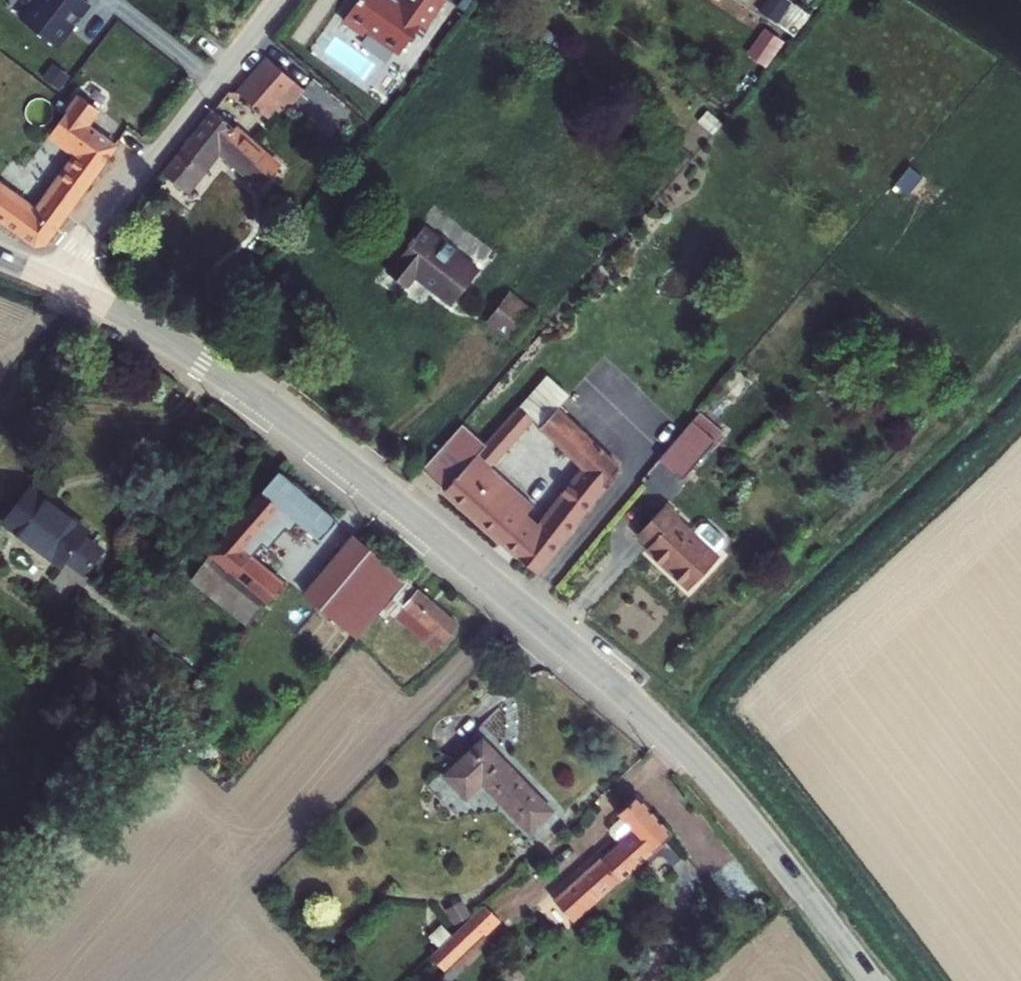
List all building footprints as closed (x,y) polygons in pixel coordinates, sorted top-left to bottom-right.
[(802,8),(789,0),(765,0),(758,11),(788,30),(802,8)] [(765,27),(746,53),(766,67),(785,41),(765,27)] [(275,50),(262,68),(295,92),(307,75),(275,50)] [(240,95),(233,103),(266,131),(275,118),(286,126),(305,99),(295,92),(262,68),(240,95)] [(65,114),(49,135),(81,159),(41,216),(0,185),(0,222),(44,253),(116,150),(65,114)] [(279,181),(209,123),(162,183),(187,202),(220,161),(266,197),(279,181)] [(450,316),(477,280),(419,238),(386,282),(405,297),(411,288),(450,316)] [(508,352),(532,320),(511,305),(487,336),(508,352)] [(536,542),(517,564),(539,582),(614,494),(632,470),(558,409),(539,432),(592,475),(536,542)] [(706,410),(700,418),(723,438),(730,430),(706,410)] [(422,479),(504,551),(522,530),(535,515),(491,476),(535,426),(519,413),(486,452),(463,432),(422,479)] [(700,418),(667,458),(691,477),(723,438),(700,418)] [(321,542),(340,519),(277,466),(208,553),(269,601),(287,583),(247,551),(283,509),(321,542)] [(59,558),(67,548),(87,565),(102,549),(82,531),(86,527),(32,480),(6,510),(59,558)] [(683,518),(669,507),(641,541),(655,552),(651,557),(693,592),(723,558),(680,521),(683,518)] [(522,530),(504,551),(517,564),(536,542),(522,530)] [(338,621),(391,560),(359,533),(307,595),(338,621)] [(208,553),(193,575),(254,619),(266,605),(269,601),(208,553)] [(391,560),(338,621),(360,640),(389,606),(416,581),(391,560)] [(416,581),(389,606),(439,649),(463,622),(416,581)] [(478,750),(443,788),(464,809),(479,794),(526,839),(548,816),(478,750)] [(667,835),(635,800),(614,819),(634,841),(624,851),(617,844),(553,904),(568,920),(614,877),(617,881),(667,835)] [(497,919),(485,906),(427,959),(439,971),(497,919)]
